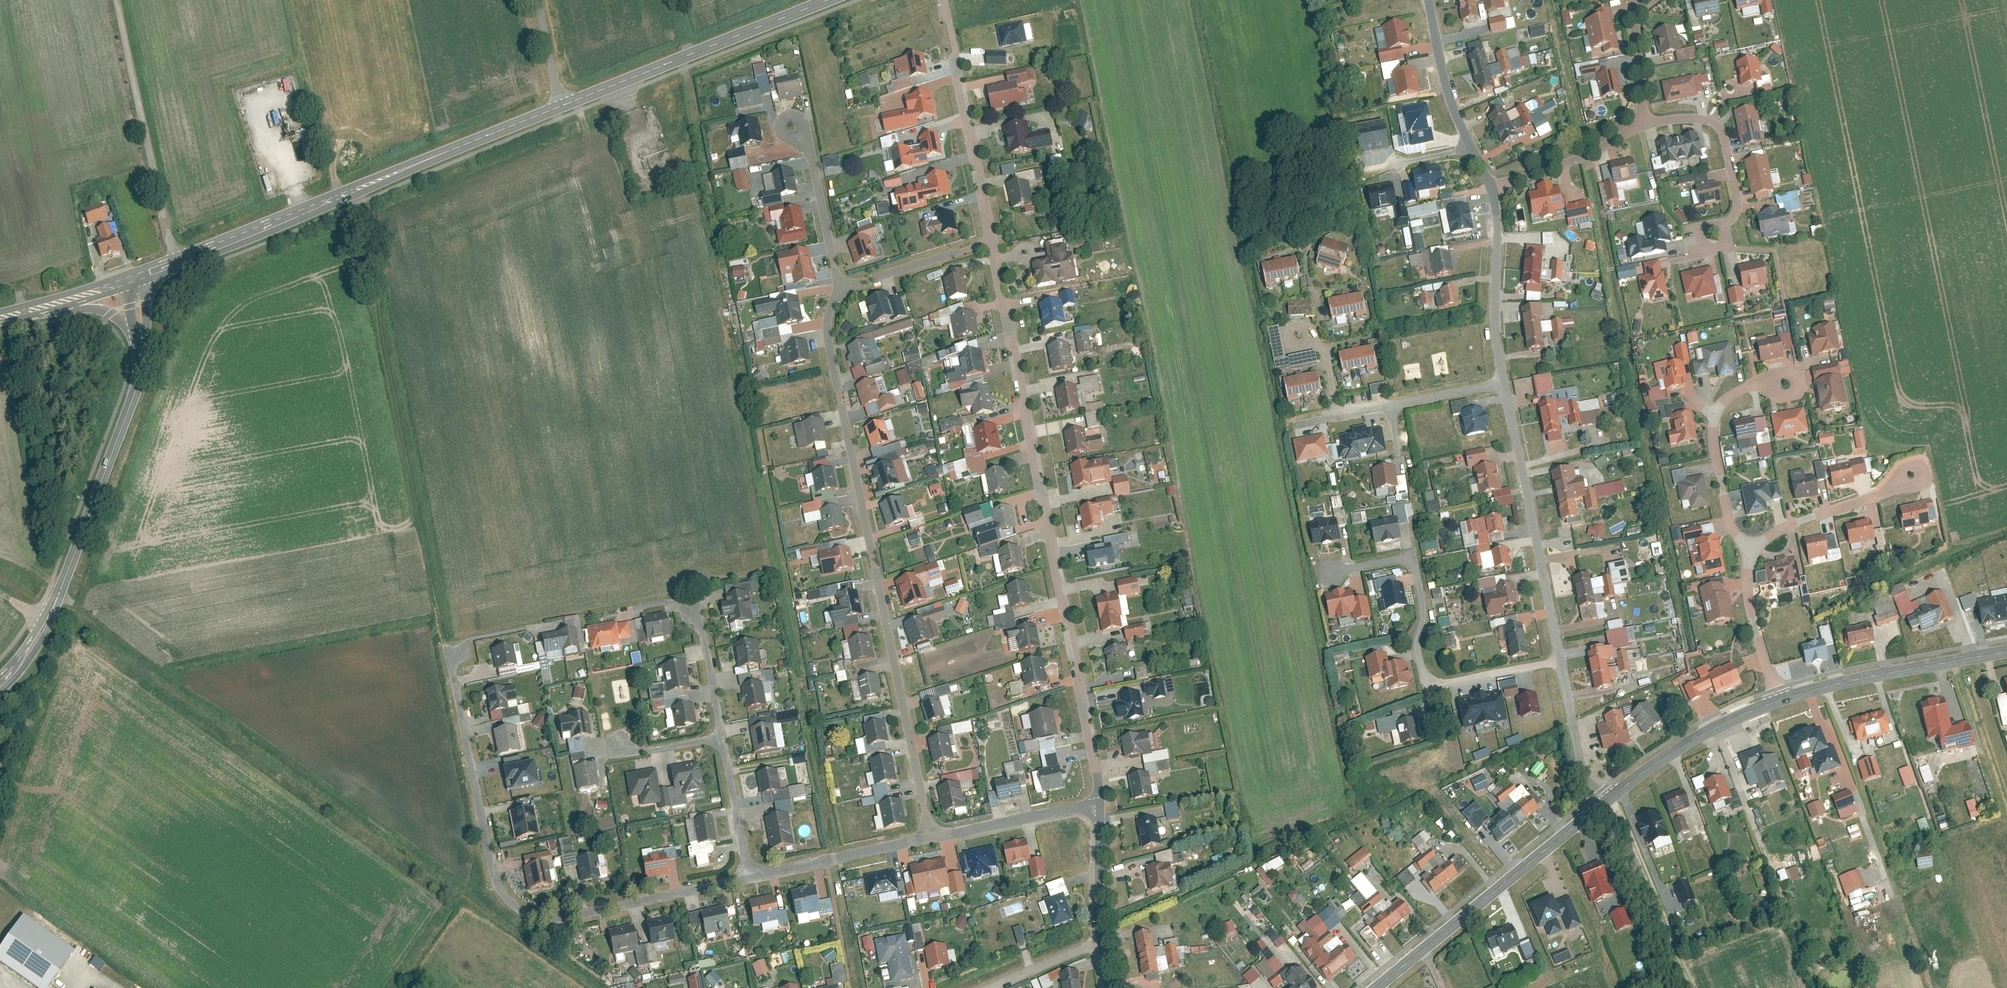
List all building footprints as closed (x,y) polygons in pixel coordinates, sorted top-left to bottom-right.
[(1461,24),(1479,20),(1476,2),(1483,0),(1456,0),(1461,24)] [(1489,11),(1494,10),(1492,0),(1486,0),(1489,11)] [(1717,0),(1701,0),(1692,2),(1696,18),(1690,20),(1695,40),(1703,38),(1699,20),(1720,14),(1717,0)] [(1736,13),(1760,8),(1762,18),(1769,17),(1765,0),(1759,1),(1759,0),(1733,0),(1736,13)] [(1564,27),(1572,25),(1569,11),(1561,13),(1564,27)] [(1595,13),(1596,18),(1585,20),(1591,51),(1603,48),(1604,54),(1617,51),(1609,11),(1595,13)] [(1503,18),(1489,21),(1491,33),(1506,30),(1503,18)] [(1023,22),(998,28),(1002,49),(1027,43),(1023,22)] [(1377,53),(1380,64),(1404,59),(1402,50),(1410,48),(1405,23),(1382,28),(1387,51),(1377,53)] [(1531,39),(1545,37),(1543,26),(1529,27),(1531,39)] [(1671,29),(1654,32),(1659,56),(1676,53),(1671,29)] [(1715,51),(1727,47),(1725,40),(1713,43),(1715,51)] [(1693,49),(1679,53),(1682,62),(1695,58),(1693,49)] [(1486,51),(1469,57),(1480,92),(1498,86),(1486,51)] [(1505,51),(1495,54),(1501,74),(1511,71),(1505,51)] [(892,82),(894,89),(918,82),(916,76),(928,73),(922,53),(905,59),(910,76),(892,82)] [(1007,54),(987,53),(987,66),(1007,67),(1007,54)] [(1754,60),(1735,63),(1740,88),(1756,85),(1757,90),(1772,88),(1770,77),(1758,79),(1754,60)] [(1382,67),(1386,82),(1392,80),(1396,99),(1419,93),(1413,69),(1402,72),(1400,62),(1382,67)] [(1598,65),(1581,69),(1583,77),(1600,73),(1598,65)] [(987,91),(992,110),(1020,103),(1016,85),(1027,82),(1024,72),(1006,77),(1009,85),(987,91)] [(1615,72),(1596,76),(1601,99),(1620,94),(1615,72)] [(860,75),(860,86),(877,85),(876,74),(860,75)] [(1693,76),(1661,83),(1666,103),(1698,96),(1693,76)] [(802,97),(798,77),(775,81),(779,101),(802,97)] [(762,107),(759,86),(735,89),(738,110),(762,107)] [(884,117),(886,127),(934,117),(929,95),(909,99),(911,111),(884,117)] [(1554,101),(1540,108),(1545,117),(1559,110),(1554,101)] [(1426,104),(1401,108),(1408,146),(1433,141),(1426,104)] [(1524,105),(1516,110),(1525,127),(1534,123),(1524,105)] [(1502,108),(1486,116),(1502,147),(1518,138),(1502,108)] [(1752,108),(1734,112),(1741,148),(1760,144),(1752,108)] [(1072,126),(1088,133),(1092,123),(1086,120),(1089,114),(1079,110),(1072,126)] [(1384,122),(1355,128),(1360,154),(1389,149),(1384,122)] [(1003,129),(1009,155),(1051,146),(1048,136),(1027,141),(1023,124),(1003,129)] [(761,126),(738,129),(741,152),(764,149),(761,126)] [(1692,134),(1656,143),(1662,167),(1698,158),(1692,134)] [(897,136),(881,140),(883,150),(899,146),(897,136)] [(919,147),(891,152),(895,169),(908,167),(907,162),(936,156),(933,137),(918,140),(919,147)] [(743,154),(728,158),(730,166),(745,162),(743,154)] [(824,169),(843,164),(840,154),(821,159),(824,169)] [(1052,173),(1062,172),(1061,156),(1050,156),(1052,173)] [(1765,157),(1744,162),(1751,197),(1772,192),(1765,157)] [(1633,158),(1609,164),(1614,184),(1604,186),(1608,204),(1620,201),(1616,186),(1638,180),(1633,158)] [(1438,168),(1410,174),(1414,192),(1442,186),(1438,168)] [(1006,185),(1011,212),(1032,208),(1027,182),(1040,180),(1037,169),(1014,173),(1016,183),(1006,185)] [(765,207),(781,204),(780,197),(792,194),(788,170),(773,173),(776,192),(763,195),(765,207)] [(735,192),(748,191),(747,171),(733,171),(735,192)] [(896,194),(899,207),(947,197),(942,175),(919,180),(921,188),(896,194)] [(902,186),(900,177),(884,181),(886,190),(902,186)] [(1692,177),(1677,181),(1680,190),(1695,186),(1692,177)] [(1537,192),(1526,194),(1531,218),(1538,217),(1539,221),(1555,218),(1554,214),(1566,211),(1570,228),(1591,224),(1586,201),(1566,205),(1562,185),(1555,187),(1554,181),(1536,185),(1537,192)] [(1716,183),(1696,188),(1700,205),(1720,201),(1716,183)] [(1390,184),(1369,189),(1372,204),(1393,199),(1390,184)] [(1397,227),(1408,226),(1404,200),(1398,201),(1400,216),(1396,217),(1397,227)] [(1440,214),(1445,213),(1450,237),(1472,232),(1467,208),(1456,210),(1454,201),(1438,205),(1440,214)] [(878,217),(891,215),(889,203),(876,204),(878,217)] [(101,204),(83,211),(89,226),(107,219),(101,204)] [(779,246),(809,239),(801,207),(783,211),(782,206),(769,209),(772,222),(778,220),(781,231),(776,232),(779,246)] [(1643,209),(1616,216),(1618,226),(1624,224),(1623,220),(1645,215),(1643,209)] [(1784,209),(1755,216),(1760,239),(1789,233),(1784,209)] [(1679,210),(1674,215),(1682,224),(1687,220),(1679,210)] [(922,226),(925,237),(953,229),(948,214),(936,218),(937,222),(922,226)] [(1641,222),(1644,239),(1626,243),(1630,260),(1661,253),(1658,243),(1666,242),(1661,217),(1641,222)] [(1414,252),(1424,251),(1422,233),(1423,233),(1422,221),(1411,222),(1414,252)] [(848,244),(856,265),(872,259),(864,240),(878,235),(874,224),(855,231),(858,240),(848,244)] [(1810,227),(1812,238),(1823,236),(1821,226),(1810,227)] [(101,257),(119,250),(110,227),(98,231),(103,243),(97,245),(101,257)] [(1543,245),(1552,245),(1552,234),(1543,234),(1543,245)] [(1091,243),(1093,252),(1104,249),(1103,241),(1091,243)] [(1346,249),(1321,243),(1315,267),(1340,273),(1346,249)] [(1542,247),(1525,246),(1523,284),(1527,285),(1525,304),(1543,305),(1545,283),(1539,283),(1542,247)] [(809,249),(778,255),(782,274),(792,272),(795,286),(815,282),(809,249)] [(1068,249),(1051,252),(1053,264),(1032,268),(1036,285),(1074,278),(1068,249)] [(1447,253),(1431,257),(1430,251),(1421,253),(1424,267),(1432,265),(1436,279),(1453,275),(1447,253)] [(1298,279),(1294,260),(1262,267),(1266,289),(1275,287),(1275,283),(1298,279)] [(1561,262),(1551,261),(1549,282),(1560,283),(1561,262)] [(1660,261),(1642,265),(1645,277),(1637,279),(1641,296),(1649,295),(1650,303),(1669,298),(1660,261)] [(1741,288),(1728,291),(1731,306),(1744,304),(1741,291),(1768,285),(1763,261),(1737,266),(1741,288)] [(1620,286),(1628,284),(1627,279),(1637,277),(1634,265),(1616,269),(1620,286)] [(744,267),(732,269),(733,278),(745,276),(744,267)] [(1709,269),(1681,275),(1685,296),(1693,294),(1695,300),(1715,295),(1709,269)] [(965,294),(960,271),(946,274),(951,297),(965,294)] [(941,272),(927,277),(929,282),(943,277),(941,272)] [(1454,288),(1439,291),(1443,308),(1458,305),(1454,288)] [(1070,293),(1060,295),(1063,309),(1073,307),(1070,293)] [(1429,293),(1420,295),(1423,307),(1431,305),(1429,293)] [(1342,299),(1326,302),(1331,322),(1354,317),(1355,321),(1365,318),(1360,296),(1349,298),(1348,294),(1341,295),(1342,299)] [(778,327),(802,323),(797,296),(777,300),(777,302),(755,306),(758,321),(777,317),(778,327)] [(906,324),(900,302),(889,305),(886,296),(865,301),(872,329),(891,324),(892,327),(906,324)] [(1311,301),(1289,303),(1290,317),(1312,315),(1311,301)] [(1825,314),(1835,312),(1833,301),(1823,303),(1825,314)] [(1055,305),(1041,307),(1045,328),(1059,325),(1055,305)] [(1540,307),(1520,310),(1527,352),(1545,349),(1542,334),(1553,333),(1554,343),(1562,341),(1559,321),(1542,323),(1540,307)] [(966,335),(962,314),(946,317),(950,338),(966,335)] [(849,323),(842,330),(848,335),(854,328),(849,323)] [(1814,336),(1807,337),(1811,357),(1839,352),(1834,325),(1813,329),(1814,336)] [(1279,328),(1268,330),(1276,372),(1317,364),(1315,354),(1286,359),(1279,328)] [(1688,345),(1698,344),(1697,333),(1687,334),(1688,345)] [(1788,335),(1756,342),(1760,362),(1784,357),(1783,351),(1791,349),(1788,335)] [(1085,336),(1075,338),(1078,355),(1088,353),(1085,336)] [(802,337),(782,341),(788,368),(808,363),(802,337)] [(866,344),(848,349),(855,370),(864,368),(867,378),(885,373),(881,360),(872,363),(866,344)] [(983,374),(976,345),(954,351),(959,367),(944,371),(948,383),(983,374)] [(1704,362),(1693,364),(1696,377),(1708,374),(1707,370),(1716,368),(1718,378),(1736,375),(1730,345),(1702,350),(1704,362)] [(1064,346),(1049,349),(1053,369),(1067,366),(1064,346)] [(1666,391),(1688,386),(1684,365),(1690,364),(1686,346),(1674,348),(1677,363),(1665,366),(1668,376),(1663,377),(1666,391)] [(1352,351),(1337,355),(1342,374),(1364,369),(1366,374),(1378,371),(1372,347),(1360,350),(1360,347),(1352,348),(1352,351)] [(902,354),(905,364),(921,360),(919,349),(902,354)] [(1845,351),(1839,352),(1841,361),(1847,359),(1845,351)] [(934,358),(907,367),(910,377),(937,368),(934,358)] [(1838,364),(1811,370),(1819,409),(1846,403),(1838,364)] [(897,373),(899,387),(910,385),(908,371),(897,373)] [(1297,378),(1283,381),(1288,405),(1298,403),(1297,399),(1321,394),(1316,374),(1303,377),(1303,374),(1296,375),(1297,378)] [(1097,377),(1080,381),(1083,394),(1100,390),(1097,377)] [(1552,377),(1533,380),(1543,437),(1561,434),(1558,418),(1569,416),(1572,427),(1601,421),(1597,400),(1579,403),(1576,390),(1555,394),(1552,377)] [(873,380),(855,387),(863,409),(875,405),(878,413),(893,408),(890,400),(881,403),(873,380)] [(1371,396),(1387,394),(1386,383),(1369,386),(1371,396)] [(926,400),(920,384),(912,387),(918,403),(926,400)] [(1072,389),(1057,392),(1061,412),(1075,409),(1072,389)] [(987,392),(959,398),(961,408),(973,406),(974,413),(990,410),(987,392)] [(1471,410),(1470,401),(1451,405),(1454,415),(1459,413),(1465,438),(1486,433),(1481,408),(1471,410)] [(1683,403),(1663,407),(1665,421),(1671,420),(1673,433),(1667,434),(1670,447),(1698,441),(1692,412),(1686,414),(1683,403)] [(927,406),(916,407),(918,416),(929,414),(927,406)] [(1804,409),(1771,415),(1775,438),(1808,431),(1804,409)] [(1096,414),(1086,416),(1089,431),(1099,429),(1096,414)] [(806,448),(827,444),(821,416),(804,419),(805,423),(801,424),(806,448)] [(958,418),(940,423),(943,434),(962,429),(958,418)] [(1753,419),(1734,423),(1740,452),(1757,448),(1759,459),(1773,456),(1770,443),(1759,446),(1753,419)] [(885,424),(889,439),(895,438),(891,422),(885,424)] [(881,423),(865,429),(872,450),(889,444),(881,423)] [(996,452),(990,426),(972,430),(976,449),(965,451),(970,472),(987,468),(984,455),(996,452)] [(1339,446),(1341,459),(1385,452),(1381,428),(1343,435),(1344,445),(1339,446)] [(1078,430),(1065,433),(1070,459),(1099,452),(1097,440),(1081,443),(1078,430)] [(1864,431),(1854,432),(1856,450),(1865,449),(1864,431)] [(1821,445),(1835,442),(1832,432),(1818,436),(1821,445)] [(1335,463),(1331,445),(1327,446),(1324,434),(1293,441),(1298,463),(1326,457),(1328,465),(1335,463)] [(1489,465),(1486,449),(1465,454),(1468,469),(1474,468),(1480,496),(1502,491),(1496,464),(1489,465)] [(1604,456),(1594,463),(1598,469),(1608,462),(1604,456)] [(1849,460),(1849,464),(1828,467),(1832,487),(1856,483),(1854,474),(1865,472),(1863,458),(1849,460)] [(816,473),(812,474),(819,503),(836,499),(834,491),(831,491),(827,472),(829,472),(827,462),(815,465),(816,473)] [(1101,463),(1072,469),(1075,487),(1105,481),(1101,463)] [(1396,463),(1373,468),(1378,489),(1401,484),(1396,463)] [(890,465),(872,471),(880,493),(898,486),(890,465)] [(1571,468),(1551,472),(1561,523),(1579,519),(1575,499),(1584,497),(1587,512),(1599,509),(1597,499),(1614,495),(1612,483),(1585,488),(1583,479),(1574,481),(1571,468)] [(934,469),(927,472),(931,480),(937,477),(934,469)] [(1678,484),(1681,503),(1688,501),(1690,511),(1711,507),(1705,477),(1687,481),(1686,472),(1672,475),(1674,485),(1678,484)] [(1004,494),(1000,473),(981,477),(986,498),(1004,494)] [(1817,496),(1814,475),(1790,478),(1794,500),(1817,496)] [(1126,479),(1111,482),(1114,497),(1130,494),(1126,479)] [(1778,479),(1741,487),(1747,516),(1770,511),(1768,502),(1782,500),(1778,479)] [(940,487),(929,489),(932,499),(942,496),(940,487)] [(1441,511),(1438,500),(1435,501),(1433,492),(1425,494),(1429,513),(1441,511)] [(1109,501),(1077,507),(1082,533),(1100,530),(1098,519),(1111,516),(1109,501)] [(902,502),(882,506),(887,527),(908,522),(909,529),(920,526),(918,515),(912,516),(911,510),(904,511),(902,502)] [(1927,503),(1899,509),(1903,530),(1931,524),(1927,503)] [(979,508),(964,513),(968,527),(983,522),(979,508)] [(838,509),(806,515),(809,525),(822,523),(824,535),(843,531),(838,509)] [(972,534),(977,551),(1004,543),(1003,537),(1018,532),(1012,510),(1008,511),(994,514),(998,527),(972,534)] [(1352,524),(1366,523),(1365,513),(1351,515),(1352,524)] [(1398,515),(1373,521),(1378,543),(1403,538),(1398,515)] [(1500,515),(1483,518),(1487,537),(1503,534),(1500,515)] [(1341,519),(1312,522),(1315,549),(1344,545),(1341,519)] [(1474,521),(1465,523),(1467,535),(1476,533),(1474,521)] [(1871,522),(1845,526),(1848,545),(1874,541),(1871,522)] [(1594,526),(1588,526),(1587,535),(1592,536),(1592,540),(1604,541),(1605,525),(1594,524),(1594,526)] [(1713,524),(1681,531),(1683,542),(1687,542),(1693,569),(1702,567),(1704,576),(1724,571),(1713,524)] [(918,532),(908,536),(912,548),(921,545),(919,538),(920,538),(918,532)] [(1824,534),(1803,538),(1808,561),(1827,557),(1827,561),(1842,558),(1840,546),(1828,549),(1824,534)] [(1127,536),(1103,540),(1104,548),(1086,550),(1088,558),(1085,559),(1087,570),(1121,565),(1119,546),(1129,545),(1127,536)] [(1487,537),(1476,539),(1478,545),(1488,544),(1487,537)] [(1421,544),(1421,551),(1438,550),(1438,543),(1421,544)] [(1660,543),(1651,544),(1653,556),(1662,555),(1660,543)] [(1489,552),(1488,545),(1477,547),(1478,555),(1472,556),(1474,568),(1482,566),(1479,555),(1490,552),(1494,572),(1512,568),(1508,548),(1489,552)] [(999,546),(980,551),(982,560),(995,558),(998,575),(1019,573),(1013,549),(1000,552),(999,546)] [(817,548),(800,552),(802,560),(819,556),(824,578),(854,571),(849,548),(819,555),(817,548)] [(1892,552),(1895,563),(1905,561),(1902,549),(1892,552)] [(1796,558),(1764,565),(1769,586),(1779,584),(1781,591),(1802,587),(1796,558)] [(1625,562),(1606,566),(1608,577),(1601,578),(1605,599),(1614,597),(1612,586),(1630,582),(1625,562)] [(935,574),(898,582),(903,608),(924,604),(920,587),(937,583),(935,574)] [(1509,574),(1475,579),(1477,593),(1482,593),(1486,615),(1503,612),(1502,608),(1519,605),(1515,583),(1511,584),(1509,574)] [(1396,575),(1378,579),(1385,611),(1410,605),(1404,580),(1397,581),(1396,575)] [(1589,575),(1572,578),(1581,622),(1598,618),(1589,575)] [(1117,600),(1095,604),(1099,632),(1125,628),(1120,600),(1137,597),(1134,580),(1114,583),(1117,600)] [(957,582),(944,586),(947,595),(960,591),(957,582)] [(1721,583),(1698,588),(1707,625),(1730,620),(1721,583)] [(994,619),(995,627),(1015,620),(1013,611),(1028,608),(1023,585),(1006,589),(1010,609),(1008,609),(1009,616),(994,619)] [(854,593),(840,596),(838,587),(819,592),(821,601),(836,598),(839,611),(830,612),(833,623),(860,617),(854,593)] [(1358,587),(1329,593),(1333,615),(1340,614),(1342,624),(1355,621),(1353,611),(1363,609),(1358,587)] [(1432,590),(1433,599),(1443,598),(1442,589),(1432,590)] [(1189,591),(1183,593),(1186,607),(1192,606),(1189,591)] [(1905,618),(1911,631),(1919,627),(1921,633),(1954,620),(1942,592),(1925,599),(1928,606),(1915,612),(1907,592),(1892,598),(1901,620),(1905,618)] [(742,595),(725,598),(730,622),(747,619),(742,595)] [(1978,604),(1982,627),(2006,622),(2006,598),(1978,604)] [(968,606),(960,602),(955,614),(963,618),(968,606)] [(1893,612),(1875,619),(1878,627),(1897,620),(1893,612)] [(1048,617),(1052,616),(1052,621),(1056,621),(1055,614),(1022,616),(1023,627),(1049,625),(1048,617)] [(1449,617),(1438,618),(1439,628),(1450,627),(1449,617)] [(1516,617),(1493,621),(1494,629),(1505,627),(1511,658),(1528,655),(1522,625),(1518,626),(1516,617)] [(661,618),(642,621),(646,642),(664,639),(661,618)] [(1621,620),(1607,623),(1609,631),(1623,628),(1621,620)] [(926,622),(905,627),(909,647),(930,643),(926,622)] [(1015,622),(996,628),(998,634),(1005,633),(1007,642),(1015,640),(1019,654),(1033,652),(1029,628),(1017,629),(1015,622)] [(1870,623),(1844,629),(1848,647),(1874,641),(1870,623)] [(589,632),(593,649),(628,641),(624,624),(589,632)] [(1140,626),(1124,629),(1126,642),(1143,639),(1140,626)] [(1823,641),(1801,646),(1805,665),(1828,660),(1825,647),(1834,645),(1829,627),(1820,629),(1823,641)] [(1626,630),(1606,634),(1609,651),(1629,647),(1626,630)] [(575,631),(541,637),(544,656),(579,649),(575,631)] [(843,649),(847,665),(871,661),(869,647),(864,648),(861,633),(846,636),(848,648),(843,649)] [(1453,636),(1444,637),(1446,649),(1455,647),(1453,636)] [(752,644),(735,646),(740,671),(757,668),(752,644)] [(509,649),(493,653),(497,672),(513,668),(509,649)] [(1120,650),(1105,653),(1109,672),(1124,670),(1120,650)] [(1604,650),(1587,654),(1594,692),(1611,689),(1604,650)] [(1625,650),(1615,653),(1620,674),(1630,671),(1625,650)] [(630,655),(631,666),(640,665),(638,654),(630,655)] [(1383,655),(1366,659),(1371,681),(1381,678),(1383,684),(1387,683),(1389,690),(1402,687),(1396,661),(1385,664),(1383,655)] [(1042,685),(1037,661),(1019,665),(1023,684),(1010,687),(1012,699),(1027,695),(1026,689),(1042,685)] [(833,665),(835,674),(845,672),(844,663),(833,665)] [(679,664),(659,668),(665,697),(685,693),(679,664)] [(1146,666),(1135,668),(1138,682),(1148,679),(1146,666)] [(1740,686),(1731,666),(1681,689),(1689,705),(1702,699),(1700,695),(1713,689),(1716,696),(1740,686)] [(836,674),(837,684),(847,683),(845,673),(836,674)] [(878,695),(874,678),(856,682),(860,698),(878,695)] [(1996,699),(2003,728),(2006,727),(2006,679),(2001,680),(2005,697),(1996,699)] [(1181,695),(1178,681),(1165,683),(1167,698),(1181,695)] [(761,685),(744,688),(748,712),(765,709),(761,685)] [(513,687),(485,694),(489,715),(503,712),(501,704),(516,700),(513,687)] [(947,687),(934,691),(937,700),(950,696),(947,687)] [(1516,688),(1502,692),(1504,700),(1518,696),(1516,688)] [(583,702),(584,690),(573,689),(572,701),(583,702)] [(1140,693),(1118,698),(1119,704),(1114,705),(1117,721),(1125,719),(1127,723),(1146,719),(1140,693)] [(1499,694),(1457,701),(1462,728),(1504,721),(1499,694)] [(1535,695),(1517,698),(1520,718),(1539,715),(1535,695)] [(1950,726),(1943,698),(1918,704),(1927,743),(1938,740),(1941,752),(1972,744),(1967,722),(1950,726)] [(922,707),(926,725),(945,721),(941,703),(922,707)] [(690,705),(671,709),(675,730),(694,727),(690,705)] [(1631,743),(1629,731),(1635,726),(1644,736),(1657,725),(1643,705),(1630,714),(1630,716),(1625,721),(1622,712),(1604,716),(1606,722),(1598,724),(1604,749),(1631,743)] [(1884,711),(1850,721),(1857,743),(1891,733),(1884,711)] [(1046,713),(1029,716),(1035,744),(1025,746),(1027,755),(1041,753),(1039,741),(1052,739),(1046,713)] [(532,726),(540,731),(545,721),(537,716),(532,726)] [(567,721),(557,723),(560,744),(568,743),(570,753),(587,750),(581,716),(566,719),(567,721)] [(1416,743),(1410,720),(1395,724),(1401,747),(1416,743)] [(884,723),(864,727),(869,749),(889,744),(884,723)] [(1165,723),(1159,729),(1164,734),(1170,729),(1165,723)] [(947,740),(967,736),(966,726),(950,729),(951,737),(928,741),(933,765),(951,762),(947,740)] [(514,728),(492,732),(497,757),(519,752),(514,728)] [(768,728),(751,731),(755,755),(772,752),(768,728)] [(1827,749),(1819,729),(1786,742),(1794,761),(1797,760),(1802,773),(1813,769),(1817,778),(1843,768),(1837,753),(1826,758),(1823,750),(1827,749)] [(1508,747),(1524,741),(1521,735),(1505,741),(1508,747)] [(1147,736),(1125,740),(1128,758),(1144,755),(1147,769),(1165,765),(1162,750),(1150,752),(1147,736)] [(1488,749),(1472,754),(1475,761),(1490,755),(1488,749)] [(1766,763),(1761,749),(1740,758),(1746,773),(1743,774),(1749,789),(1758,786),(1760,792),(1785,782),(1776,759),(1766,763)] [(804,756),(791,758),(793,766),(805,764),(804,756)] [(1047,770),(1037,772),(1042,795),(1063,791),(1056,757),(1045,760),(1047,770)] [(894,785),(889,758),(869,762),(875,796),(888,793),(886,787),(894,785)] [(1871,758),(1857,763),(1863,782),(1877,777),(1871,758)] [(1539,776),(1543,765),(1536,762),(1531,773),(1539,776)] [(994,783),(999,805),(1021,799),(1018,786),(1027,784),(1022,763),(1004,767),(1007,780),(994,783)] [(533,764),(503,769),(506,785),(512,783),(513,790),(537,785),(533,764)] [(698,764),(667,770),(675,810),(687,808),(685,798),(704,794),(698,764)] [(590,765),(572,768),(577,792),(594,789),(590,765)] [(1928,766),(1919,769),(1924,784),(1933,781),(1928,766)] [(1909,767),(1898,770),(1905,788),(1915,785),(1909,767)] [(667,788),(659,790),(655,771),(625,776),(629,800),(638,799),(640,809),(658,805),(659,814),(672,812),(667,788)] [(774,771),(757,774),(761,798),(778,795),(774,771)] [(942,789),(945,814),(968,810),(965,792),(975,790),(974,780),(980,779),(978,771),(956,774),(958,786),(942,789)] [(1148,775),(1132,778),(1135,799),(1149,797),(1150,803),(1161,801),(1158,785),(1150,787),(1148,775)] [(1484,775),(1471,781),(1476,793),(1489,788),(1484,775)] [(1722,776),(1706,782),(1703,776),(1692,780),(1696,791),(1704,788),(1711,806),(1731,799),(1722,776)] [(1510,787),(1496,797),(1500,803),(1508,797),(1515,807),(1507,812),(1505,809),(1487,822),(1498,837),(1537,809),(1529,798),(1521,804),(1510,787)] [(1682,791),(1662,799),(1678,836),(1689,831),(1681,811),(1689,808),(1682,791)] [(1849,793),(1832,799),(1839,820),(1857,813),(1849,793)] [(875,797),(884,832),(903,827),(896,803),(890,804),(887,794),(875,797)] [(1974,799),(1965,802),(1970,819),(1979,816),(1974,799)] [(1819,802),(1807,807),(1812,821),(1825,816),(1819,802)] [(595,810),(606,811),(607,804),(596,803),(595,810)] [(1176,804),(1166,806),(1168,821),(1179,819),(1176,804)] [(508,809),(514,842),(535,838),(529,805),(508,809)] [(1672,845),(1659,811),(1638,819),(1648,847),(1654,845),(1656,851),(1672,845)] [(1483,827),(1475,817),(1468,822),(1476,833),(1483,827)] [(1155,818),(1140,821),(1144,844),(1159,841),(1155,818)] [(715,842),(710,819),(693,822),(694,825),(697,840),(687,842),(692,868),(708,865),(704,844),(715,842)] [(788,819),(769,822),(774,850),(793,846),(788,819)] [(1924,819),(1917,821),(1920,830),(1928,827),(1924,819)] [(1857,826),(1847,828),(1850,840),(1860,837),(1857,826)] [(615,833),(601,834),(601,841),(616,840),(615,833)] [(1024,838),(1002,844),(1008,868),(1025,863),(1030,882),(1045,878),(1039,855),(1030,857),(1024,838)] [(561,868),(573,867),(572,839),(559,840),(561,868)] [(1823,839),(1816,842),(1819,848),(1826,846),(1823,839)] [(499,850),(514,847),(513,840),(497,843),(499,850)] [(999,849),(964,857),(967,873),(972,872),(973,880),(995,875),(993,868),(1003,866),(999,849)] [(1364,849),(1346,863),(1352,872),(1371,858),(1364,849)] [(1398,880),(1405,889),(1414,881),(1411,877),(1435,856),(1429,850),(1413,864),(1415,866),(1398,880)] [(1168,852),(1157,854),(1159,866),(1148,868),(1152,889),(1168,886),(1167,877),(1172,876),(1168,852)] [(582,884),(599,881),(595,857),(578,859),(582,884)] [(1266,874),(1284,866),(1280,857),(1262,866),(1266,874)] [(644,862),(647,879),(667,876),(663,858),(644,862)] [(940,860),(910,867),(912,875),(904,876),(906,882),(903,883),(907,902),(920,899),(919,894),(946,888),(948,895),(961,892),(957,875),(944,878),(940,860)] [(1607,878),(1600,862),(1578,872),(1592,904),(1609,897),(1602,880),(1607,878)] [(1457,876),(1447,863),(1423,882),(1433,895),(1457,876)] [(527,892),(544,889),(541,864),(523,867),(527,892)] [(1796,867),(1785,871),(1790,883),(1801,879),(1796,867)] [(1777,872),(1780,881),(1786,880),(1784,870),(1777,872)] [(1858,870),(1838,878),(1846,897),(1865,890),(1858,870)] [(894,873),(867,880),(870,896),(891,891),(893,898),(903,896),(900,883),(897,884),(894,873)] [(1371,941),(1398,919),(1402,916),(1369,876),(1356,887),(1379,914),(1361,929),(1371,941)] [(1685,911),(1697,906),(1687,878),(1674,882),(1685,911)] [(1044,901),(1054,928),(1074,920),(1065,895),(1070,893),(1065,880),(1047,887),(1051,898),(1044,901)] [(816,890),(789,895),(795,925),(810,922),(808,916),(829,911),(827,900),(818,902),(816,890)] [(1863,895),(1871,894),(1870,891),(1849,895),(1852,910),(1865,907),(1863,895)] [(1531,903),(1540,924),(1561,916),(1552,894),(1531,903)] [(770,898),(747,903),(751,923),(768,920),(770,930),(783,928),(780,914),(774,915),(770,898)] [(1329,906),(1297,932),(1331,974),(1354,955),(1327,923),(1337,915),(1329,906)] [(723,908),(699,913),(703,933),(727,928),(723,908)] [(1620,910),(1610,915),(1617,932),(1628,927),(1620,910)] [(965,915),(957,924),(964,931),(972,921),(965,915)] [(0,950),(0,969),(28,987),(48,987),(71,955),(21,920),(0,950)] [(670,921),(646,926),(651,946),(645,948),(650,970),(659,969),(653,946),(674,941),(670,921)] [(1225,936),(1236,932),(1232,921),(1221,925),(1225,936)] [(1511,925),(1484,937),(1492,956),(1520,945),(1511,925)] [(647,966),(644,948),(637,949),(633,927),(606,932),(612,959),(634,954),(637,968),(647,966)] [(1021,928),(1013,931),(1018,948),(1026,946),(1021,928)] [(1273,929),(1265,936),(1277,949),(1285,943),(1273,929)] [(1156,932),(1140,934),(1144,970),(1150,970),(1150,976),(1160,975),(1159,968),(1169,967),(1169,959),(1179,958),(1177,941),(1169,942),(1170,954),(1158,955),(1156,932)] [(944,946),(926,950),(923,935),(915,936),(919,954),(926,953),(931,974),(949,970),(944,946)] [(871,937),(863,939),(866,951),(874,949),(871,937)] [(878,944),(883,968),(891,967),(895,984),(887,986),(887,987),(905,987),(904,984),(917,982),(908,938),(878,944)] [(1317,982),(1299,960),(1291,967),(1276,949),(1262,962),(1279,982),(1287,976),(1293,983),(1287,987),(1310,987),(1317,982)] [(830,951),(823,957),(828,963),(835,956),(830,951)] [(1553,957),(1555,966),(1571,961),(1569,953),(1553,957)] [(759,963),(752,966),(757,978),(764,975),(759,963)] [(842,965),(832,967),(836,986),(846,984),(842,965)] [(1250,986),(1260,978),(1252,969),(1242,977),(1250,986)] [(711,974),(705,980),(712,987),(714,987),(719,983),(711,974)] [(667,978),(668,987),(683,984),(681,976),(667,978)] [(1075,977),(1059,980),(1060,987),(1077,987),(1075,977)] [(688,980),(690,987),(699,987),(696,978),(688,980)] [(1031,983),(1033,987),(1043,987),(1039,979),(1031,983)]
